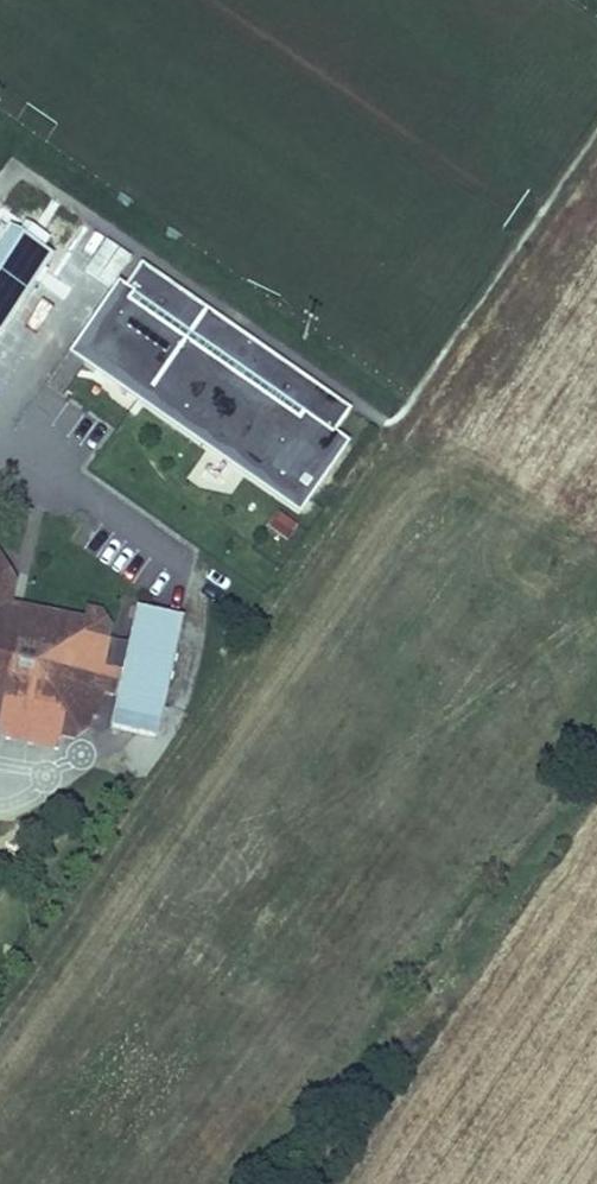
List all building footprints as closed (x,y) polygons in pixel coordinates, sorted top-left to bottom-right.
[(0,235),(0,328),(49,250),(7,224),(0,235)] [(336,429),(352,407),(139,260),(124,282),(117,277),(66,350),(300,512),(350,439),(336,429)] [(116,645),(109,644),(112,626),(104,612),(87,610),(85,620),(13,606),(17,582),(0,556),(0,665),(10,667),(3,700),(38,706),(36,719),(64,725),(61,741),(74,744),(91,737),(94,722),(102,723),(107,697),(114,699),(120,672),(112,670),(116,645)] [(117,700),(111,730),(158,740),(184,619),(137,609),(128,647),(117,700)] [(128,647),(116,645),(112,670),(120,672),(114,699),(117,700),(128,647)] [(36,719),(38,706),(3,700),(10,667),(0,665),(0,732),(5,740),(59,752),(61,741),(64,725),(36,719)]
